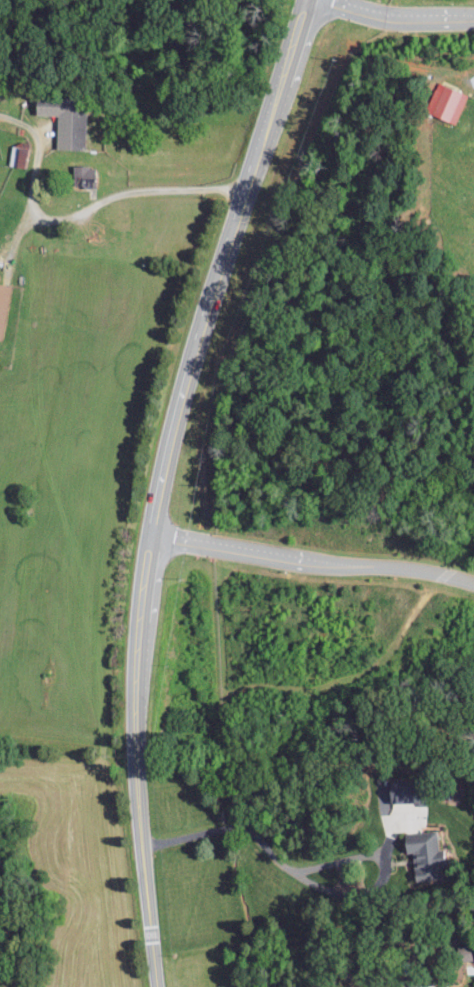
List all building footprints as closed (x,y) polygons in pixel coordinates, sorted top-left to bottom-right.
[(424,111),(455,124),(467,95),(437,82),(424,111)] [(55,148),(84,148),(85,101),(34,100),(34,114),(56,115),(55,148)] [(12,164),(26,166),(30,143),(16,141),(12,164)] [(94,186),(93,165),(72,165),(72,186),(94,186)] [(0,340),(10,285),(0,284),(0,340)] [(403,833),(404,853),(412,853),(413,880),(443,879),(442,850),(437,850),(436,831),(403,833)]
